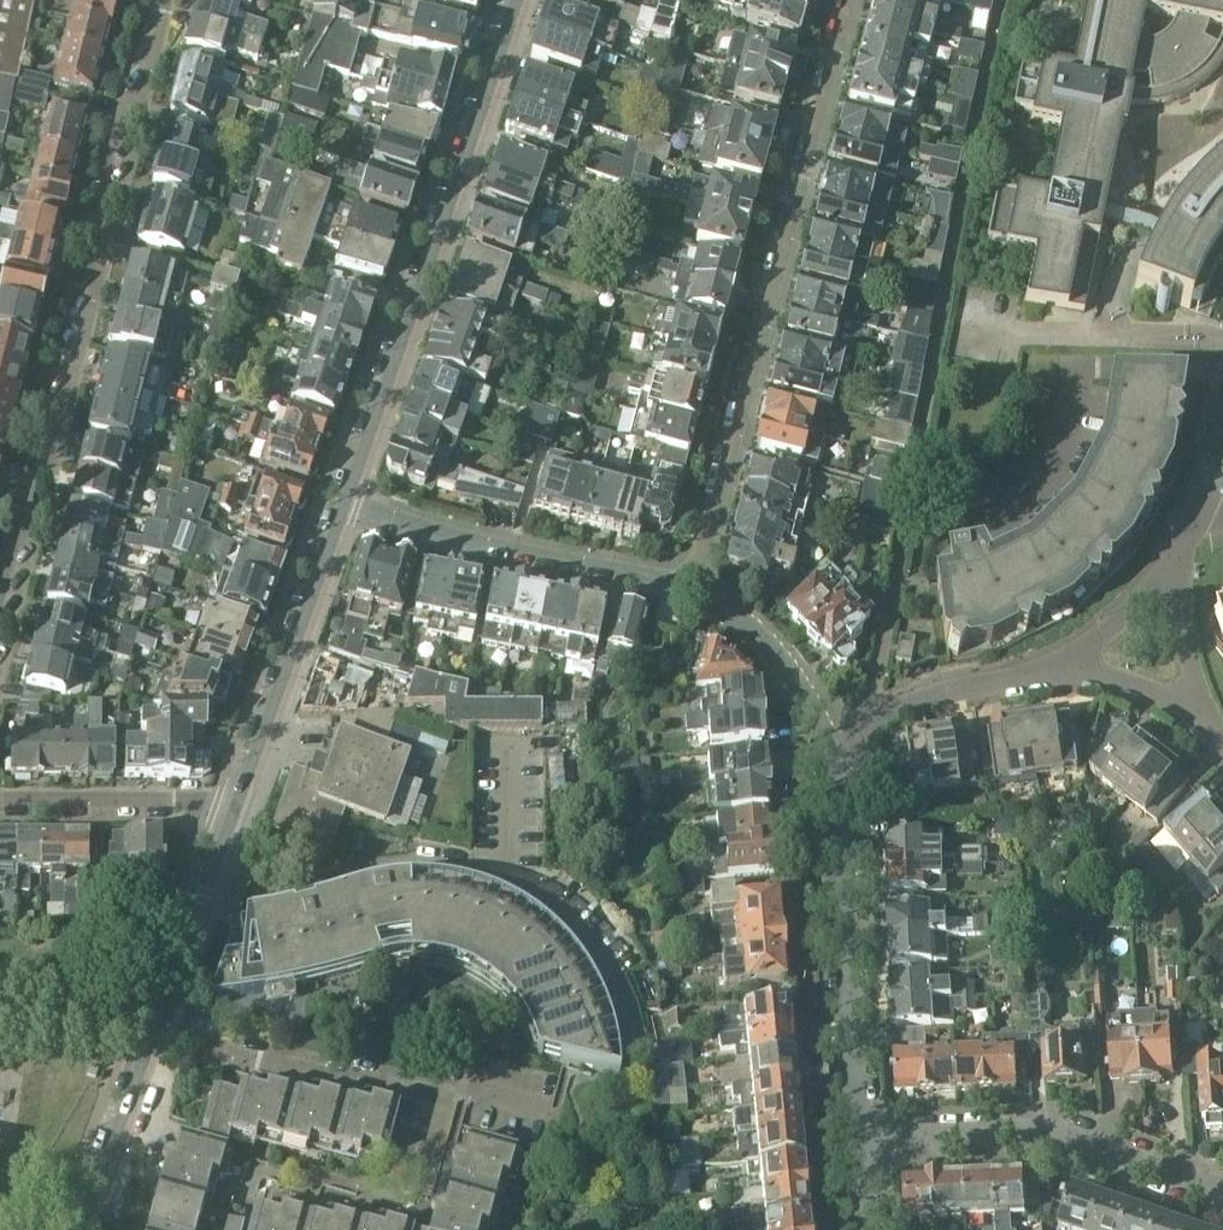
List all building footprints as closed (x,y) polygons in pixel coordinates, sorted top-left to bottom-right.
[(18,82),(28,37),(31,23),(36,0),(0,0),(0,78),(18,82)] [(109,28),(111,29),(118,0),(74,0),(70,19),(109,28)] [(239,12),(200,0),(199,0),(194,19),(196,20),(195,25),(268,47),(275,22),(267,20),(239,12)] [(262,12),(263,12),(265,12),(266,12),(268,11),(269,10),(270,9),(271,7),(272,6),(272,5),(272,3),(272,1),(272,0),(271,0),(220,0),(262,12)] [(349,30),(367,34),(368,34),(377,0),(318,0),(312,20),(349,30)] [(476,11),(480,0),(443,0),(476,11)] [(656,13),(641,8),(635,29),(671,41),(671,38),(682,0),(660,0),(656,13)] [(720,4),(736,8),(733,21),(798,38),(804,15),(802,15),(804,9),(771,0),(721,0),(720,4)] [(804,9),(805,3),(807,4),(808,0),(771,0),(804,9)] [(873,18),(934,33),(941,8),(922,3),(922,1),(917,0),(876,0),(872,13),(874,14),(873,18)] [(971,9),(990,13),(993,0),(969,0),(967,8),(971,9)] [(1005,247),(1035,253),(1026,301),(1084,313),(1102,223),(1110,225),(1115,226),(1122,228),(1130,230),(1137,233),(1143,235),(1157,242),(1154,247),(1149,255),(1143,268),(1141,274),(1139,279),(1135,288),(1134,292),(1209,318),(1211,312),(1214,305),(1217,298),(1221,290),(1222,286),(1222,166),(1218,170),(1213,174),(1207,179),(1198,188),(1189,198),(1182,207),(1178,211),(1172,219),(1165,229),(1159,226),(1152,223),(1143,219),(1135,216),(1127,213),(1117,210),(1105,208),(1121,128),(1125,129),(1130,104),(1135,105),(1139,105),(1148,105),(1157,104),(1164,103),(1172,100),(1180,97),(1187,94),(1193,90),(1198,87),(1201,85),(1207,80),(1210,77),(1214,73),(1218,68),(1222,62),(1222,61),(1222,0),(1086,0),(1072,68),(1042,62),(1040,71),(1022,67),(1013,108),(1032,112),(1031,120),(1061,127),(1047,195),(1017,189),(1016,193),(997,189),(987,239),(1006,243),(1005,247)] [(548,4),(539,29),(606,51),(615,54),(623,29),(548,4)] [(468,27),(419,15),(411,45),(460,58),(461,55),(457,54),(459,50),(464,51),(466,40),(469,30),(468,30),(468,27)] [(934,33),(873,18),(872,24),(869,24),(864,45),(927,61),(929,51),(934,33)] [(66,33),(63,46),(103,56),(109,28),(70,19),(66,33)] [(349,77),(360,36),(366,38),(366,37),(367,34),(349,30),(312,20),(311,26),(291,92),(318,98),(326,71),(337,74),(349,77)] [(31,23),(28,37),(47,41),(48,35),(39,33),(41,25),(31,23)] [(274,49),(268,47),(195,25),(194,30),(191,29),(190,32),(185,31),(181,45),(186,47),(185,49),(225,60),(227,53),(258,62),(259,58),(270,61),(274,49)] [(606,51),(539,29),(530,57),(598,78),(606,51)] [(749,41),(741,38),(734,37),(727,66),(787,82),(789,75),(788,74),(794,51),(750,40),(749,41)] [(671,41),(668,50),(677,52),(677,49),(680,40),(674,39),(671,38),(671,41)] [(969,59),(980,61),(982,55),(984,46),(972,44),(969,59)] [(927,61),(864,45),(857,69),(860,70),(859,73),(920,89),(927,61)] [(103,56),(63,46),(54,84),(93,94),(103,56)] [(688,56),(669,51),(661,84),(679,89),(688,56)] [(375,77),(448,96),(455,70),(452,69),(401,56),(399,65),(384,61),(381,73),(376,72),(375,77)] [(239,78),(227,74),(183,62),(176,89),(233,105),(260,113),(263,100),(246,95),(235,92),(239,78)] [(785,89),(787,82),(727,66),(720,94),(779,110),(784,88),(785,89)] [(662,74),(660,73),(646,68),(643,67),(638,82),(657,88),(662,74)] [(939,95),(949,97),(972,102),(978,76),(946,67),(939,95)] [(22,71),(17,89),(48,96),(52,79),(22,71)] [(326,71),(318,98),(330,101),(337,74),(326,71)] [(526,71),(516,101),(583,123),(588,108),(568,102),(576,77),(556,71),(553,80),(526,71)] [(912,118),(915,107),(920,89),(859,73),(857,80),(855,79),(849,102),(912,118)] [(372,106),(440,124),(448,96),(375,77),(373,83),(371,82),(369,92),(376,94),(372,106)] [(13,102),(15,89),(17,83),(0,79),(0,102),(12,105),(13,102)] [(49,97),(48,96),(17,89),(15,89),(13,102),(46,110),(49,97)] [(233,105),(176,89),(169,113),(213,125),(216,114),(230,118),(233,105)] [(330,101),(318,98),(291,92),(288,105),(325,118),(330,101)] [(505,127),(507,127),(505,132),(561,151),(562,150),(567,152),(571,140),(577,142),(583,123),(516,101),(512,113),(510,113),(505,127)] [(650,111),(648,120),(666,125),(669,116),(671,109),(652,104),(650,111)] [(50,109),(41,146),(78,155),(88,117),(50,109)] [(775,125),(721,111),(715,109),(708,137),(765,152),(767,146),(769,147),(775,125)] [(842,132),(841,137),(902,152),(907,133),(888,129),(890,123),(847,111),(841,131),(842,132)] [(363,118),(359,130),(428,150),(436,127),(388,115),(388,117),(373,113),(370,120),(363,118)] [(2,152),(10,117),(0,115),(0,152),(2,152)] [(279,137),(310,147),(314,149),(320,128),(309,124),(285,116),(279,137)] [(622,136),(639,142),(646,123),(628,117),(622,136)] [(964,135),(967,122),(950,118),(945,117),(942,130),(964,135)] [(648,121),(642,143),(639,157),(663,164),(667,150),(661,148),(666,126),(648,121)] [(168,128),(160,156),(211,170),(218,143),(168,128)] [(373,162),(418,178),(428,150),(359,130),(355,129),(351,141),(377,150),(373,162)] [(258,149),(258,150),(275,154),(279,137),(263,133),(261,139),(258,149)] [(765,152),(708,137),(693,133),(688,150),(703,154),(700,165),(760,181),(766,159),(764,159),(765,152)] [(270,171),(300,181),(310,147),(279,137),(275,154),(270,171)] [(895,178),(902,152),(841,137),(839,144),(838,143),(833,162),(895,178)] [(24,142),(8,138),(6,148),(22,152),(24,142)] [(71,183),(71,181),(78,155),(41,146),(34,174),(71,183)] [(919,157),(930,160),(958,167),(961,152),(939,147),(938,152),(921,148),(919,157)] [(494,165),(491,174),(552,195),(578,204),(582,194),(575,191),(575,190),(542,179),(547,164),(500,148),(499,151),(495,152),(492,161),(494,165)] [(590,152),(584,171),(631,187),(632,183),(633,177),(635,172),(635,170),(636,168),(590,152)] [(211,170),(160,156),(152,184),(190,194),(193,181),(225,190),(229,176),(211,170)] [(954,183),(958,167),(930,160),(926,176),(954,183)] [(257,171),(244,167),(241,180),(254,183),(257,171)] [(312,241),(317,226),(329,191),(300,181),(270,171),(262,169),(239,255),(244,259),(298,278),(311,241),(312,241)] [(342,172),(335,192),(357,200),(405,217),(414,189),(370,172),(369,175),(355,170),(353,176),(342,172)] [(827,191),(826,196),(886,212),(890,198),(884,196),(886,185),(831,170),(826,191),(827,191)] [(72,184),(71,183),(34,174),(30,189),(20,187),(16,201),(27,203),(65,213),(72,184)] [(552,195),(491,174),(488,183),(484,184),(481,193),(483,196),(482,198),(526,214),(530,202),(548,208),(552,195)] [(687,206),(747,222),(748,217),(751,218),(757,195),(712,183),(708,197),(690,193),(687,206)] [(317,226),(392,252),(401,228),(353,211),(357,200),(335,192),(329,191),(317,226)] [(184,254),(197,207),(151,193),(137,240),(184,254)] [(882,228),(886,212),(826,196),(824,203),(823,202),(817,223),(860,234),(860,233),(873,237),(875,227),(882,228)] [(229,210),(243,214),(247,202),(233,198),(229,210)] [(625,204),(611,199),(606,213),(620,218),(625,204)] [(659,212),(674,216),(677,205),(662,201),(659,212)] [(747,222),(687,206),(682,223),(701,228),(697,242),(741,253),(747,230),(745,229),(747,222)] [(515,253),(530,258),(536,242),(559,250),(565,234),(538,224),(536,230),(478,210),(468,238),(515,254),(515,253)] [(938,213),(935,225),(946,228),(948,216),(938,213)] [(55,253),(57,246),(62,243),(64,235),(61,230),(62,227),(19,216),(16,230),(0,226),(0,239),(12,242),(55,253)] [(942,258),(948,228),(946,228),(935,225),(920,221),(913,251),(924,254),(942,258)] [(336,262),(383,279),(384,276),(385,277),(390,264),(388,263),(391,257),(392,252),(317,226),(312,241),(340,250),(336,262)] [(812,247),(810,252),(868,267),(874,244),(858,240),(859,238),(816,227),(811,247),(812,247)] [(47,282),(49,275),(55,253),(12,242),(5,271),(47,282)] [(224,250),(217,273),(239,279),(244,259),(239,255),(224,250)] [(465,250),(456,276),(517,298),(546,308),(550,296),(506,280),(512,265),(465,250)] [(637,257),(635,265),(648,267),(676,275),(733,290),(734,283),(739,263),(699,253),(698,254),(688,251),(685,262),(679,261),(677,270),(670,268),(671,264),(659,261),(659,263),(637,257)] [(868,267),(810,252),(808,259),(807,259),(802,279),(845,291),(846,289),(861,294),(868,267)] [(907,277),(937,284),(937,285),(942,258),(924,254),(922,264),(910,262),(907,277)] [(173,272),(132,262),(125,291),(180,305),(185,283),(171,279),(173,272)] [(648,267),(635,265),(625,263),(622,272),(644,279),(648,267)] [(262,273),(246,268),(240,287),(256,292),(262,273)] [(0,291),(0,298),(41,308),(47,282),(5,271),(0,291)] [(203,311),(214,313),(228,317),(239,279),(217,273),(215,272),(203,311)] [(733,290),(676,275),(672,290),(677,291),(674,303),(685,306),(685,307),(725,317),(730,297),(730,298),(733,290)] [(509,322),(517,298),(456,276),(448,300),(509,322)] [(899,309),(907,311),(931,319),(937,284),(907,277),(899,309)] [(847,314),(852,299),(844,297),(844,295),(801,284),(796,303),(797,303),(796,309),(877,330),(879,322),(847,314)] [(308,298),(304,309),(365,331),(374,304),(329,288),(324,304),(308,298)] [(180,305),(125,291),(118,318),(173,332),(180,305)] [(0,298),(0,331),(33,339),(41,308),(0,298)] [(365,331),(304,309),(283,301),(277,317),(315,330),(311,340),(356,356),(365,331)] [(616,310),(595,304),(591,320),(612,325),(616,310)] [(434,336),(476,350),(480,339),(498,346),(504,329),(444,308),(434,336)] [(877,330),(796,309),(794,316),(793,315),(788,335),(854,353),(859,335),(874,339),(877,330)] [(931,319),(907,311),(900,336),(927,342),(931,319)] [(214,313),(206,340),(221,345),(228,317),(214,313)] [(652,338),(714,354),(716,349),(717,349),(723,327),(677,314),(677,316),(667,313),(663,326),(656,324),(652,338)] [(173,332),(118,318),(115,328),(110,330),(108,338),(112,342),(111,346),(166,359),(173,332)] [(608,329),(590,324),(581,356),(599,361),(608,329)] [(583,333),(569,328),(563,346),(577,350),(583,333)] [(24,372),(31,344),(0,336),(0,366),(24,372)] [(476,350),(434,336),(424,363),(484,384),(490,369),(471,363),(476,350)] [(905,356),(903,367),(922,371),(927,342),(900,336),(897,347),(905,356)] [(714,354),(652,338),(648,354),(654,356),(651,368),(663,371),(662,373),(707,384),(713,361),(712,361),(714,354)] [(215,365),(221,345),(206,340),(200,361),(215,365)] [(287,366),(345,386),(356,356),(311,340),(310,345),(304,360),(290,355),(288,359),(274,354),(271,360),(287,366)] [(782,361),(781,366),(840,381),(846,356),(787,340),(781,360),(782,361)] [(264,350),(261,357),(271,360),(274,354),(264,350)] [(149,368),(108,357),(102,383),(159,397),(171,400),(174,389),(162,386),(162,384),(146,380),(149,368)] [(0,366),(0,394),(18,398),(24,372),(0,366)] [(292,398),(336,413),(345,386),(287,366),(283,380),(297,385),(292,398)] [(840,381),(781,366),(779,372),(778,372),(772,392),(832,408),(840,381)] [(916,401),(922,371),(903,367),(898,396),(916,401)] [(464,415),(473,390),(421,371),(419,377),(417,377),(414,385),(415,388),(414,390),(413,390),(411,396),(464,415)] [(632,377),(628,393),(640,396),(637,411),(696,427),(704,396),(632,377)] [(159,397),(102,383),(96,406),(152,421),(159,397)] [(1114,384),(1113,387),(1103,449),(1073,506),(1028,550),(986,571),(978,556),(978,555),(949,559),(953,582),(937,584),(946,642),(948,642),(949,649),(957,655),(958,655),(964,646),(991,643),(1015,630),(1025,634),(1025,633),(1029,623),(1038,627),(1039,627),(1042,616),(1066,604),(1086,586),(1096,586),(1097,585),(1097,575),(1107,575),(1108,575),(1108,564),(1127,545),(1139,521),(1149,518),(1150,517),(1146,507),(1156,504),(1157,504),(1154,493),(1166,470),(1170,443),(1179,437),(1179,436),(1173,428),(1181,422),(1182,421),(1175,412),(1180,385),(1180,384),(1114,383),(1114,384)] [(11,426),(18,398),(0,394),(0,424),(11,426)] [(464,415),(411,396),(408,403),(409,404),(403,421),(403,420),(402,421),(457,441),(466,415),(464,415)] [(767,417),(765,423),(824,438),(828,423),(812,420),(815,408),(771,396),(766,417),(767,417)] [(191,405),(184,431),(195,434),(203,408),(191,405)] [(152,421),(96,406),(89,433),(130,443),(133,433),(148,437),(152,421)] [(528,407),(519,434),(540,441),(550,445),(557,417),(528,407)] [(274,427),(271,435),(317,452),(321,442),(321,443),(322,440),(328,439),(331,431),(327,426),(328,423),(289,409),(282,429),(274,427)] [(210,426),(214,415),(203,411),(199,422),(210,426)] [(661,448),(689,456),(696,427),(637,411),(629,439),(636,441),(661,448)] [(911,430),(913,421),(888,415),(886,424),(911,430)] [(238,417),(236,423),(258,431),(262,420),(251,416),(249,421),(238,417)] [(856,446),(869,449),(906,459),(911,430),(886,424),(863,418),(856,446)] [(400,429),(394,448),(446,467),(449,455),(452,456),(457,441),(402,421),(400,429)] [(255,442),(258,431),(236,423),(232,434),(255,442)] [(824,438),(765,423),(764,428),(763,428),(758,449),(818,464),(824,438)] [(0,424),(0,455),(3,456),(4,453),(9,454),(13,438),(8,437),(11,426),(0,424)] [(195,434),(184,431),(180,446),(191,449),(195,434)] [(271,435),(258,431),(255,442),(271,447),(265,465),(308,481),(309,478),(315,477),(318,468),(314,464),(315,461),(314,461),(317,452),(271,435)] [(594,441),(597,442),(609,445),(612,435),(611,435),(599,432),(596,432),(594,441)] [(532,466),(540,441),(519,434),(511,459),(532,466)] [(632,456),(636,441),(629,439),(626,439),(621,458),(631,461),(632,456)] [(126,454),(86,444),(80,470),(135,484),(142,461),(125,457),(126,454)] [(869,449),(856,446),(854,458),(866,461),(869,449)] [(504,485),(446,467),(394,448),(393,448),(390,455),(391,455),(387,469),(385,469),(390,480),(391,479),(408,485),(409,489),(419,492),(422,489),(432,493),(437,479),(457,485),(454,494),(520,509),(525,492),(504,485)] [(671,523),(689,456),(661,448),(657,466),(656,466),(651,481),(653,481),(642,525),(661,529),(662,529),(664,529),(666,529),(668,528),(670,526),(671,524),(671,523)] [(550,518),(560,521),(576,459),(549,452),(533,512),(550,517),(550,518)] [(172,474),(182,476),(185,465),(161,458),(158,470),(172,474)] [(570,521),(587,526),(603,466),(576,459),(560,521),(569,523),(570,521)] [(750,482),(748,489),(807,503),(811,491),(807,490),(812,478),(799,475),(799,474),(754,462),(749,482),(750,482)] [(879,497),(899,499),(904,468),(874,462),(872,471),(867,470),(857,511),(874,515),(879,497)] [(602,532),(613,534),(628,474),(628,473),(603,466),(587,526),(602,530),(602,532)] [(135,484),(80,470),(73,498),(113,509),(113,506),(129,510),(135,484)] [(639,540),(642,525),(653,481),(651,481),(628,474),(613,534),(621,536),(621,535),(639,540)] [(507,476),(504,485),(525,492),(528,482),(507,476)] [(258,478),(248,505),(293,521),(296,513),(297,513),(298,511),(303,509),(306,501),(303,496),(303,494),(258,478)] [(161,556),(195,567),(207,533),(209,534),(218,508),(221,499),(212,496),(180,484),(177,493),(177,495),(172,515),(168,528),(161,556)] [(221,499),(233,504),(237,492),(216,485),(212,496),(221,499)] [(740,516),(794,530),(800,531),(807,503),(748,489),(746,498),(745,497),(740,516)] [(168,528),(172,515),(177,495),(162,491),(153,520),(152,519),(150,523),(168,528)] [(899,499),(879,497),(874,515),(873,520),(894,525),(899,499)] [(221,499),(218,508),(230,512),(233,504),(221,499)] [(838,513),(852,517),(855,505),(841,502),(838,513)] [(244,538),(283,551),(284,548),(290,547),(293,539),(289,534),(290,532),(289,531),(293,521),(248,505),(244,518),(250,520),(244,538)] [(110,517),(70,507),(64,533),(119,547),(161,556),(168,528),(150,523),(147,522),(142,540),(124,536),(125,533),(108,528),(110,517)] [(845,527),(852,517),(838,513),(836,524),(845,527)] [(737,535),(735,543),(793,558),(796,545),(789,543),(794,530),(740,516),(735,535),(737,535)] [(868,521),(857,519),(850,528),(848,539),(864,541),(868,521)] [(119,547),(64,533),(58,556),(96,566),(99,557),(116,562),(119,547)] [(209,534),(207,533),(195,567),(222,576),(274,594),(284,563),(232,545),(209,534)] [(793,558),(735,543),(734,543),(731,556),(728,566),(745,571),(743,575),(753,577),(751,584),(753,587),(766,591),(768,589),(773,594),(795,576),(792,572),(798,568),(800,559),(793,558)] [(344,654),(361,659),(366,644),(361,642),(367,624),(386,559),(383,558),(383,556),(361,551),(348,602),(351,603),(346,619),(342,637),(348,639),(344,654)] [(99,566),(96,566),(58,556),(53,578),(107,593),(111,579),(97,575),(99,566)] [(361,642),(366,644),(367,639),(381,643),(389,615),(401,618),(415,565),(396,560),(395,561),(386,559),(367,624),(361,642)] [(809,576),(816,583),(786,612),(806,632),(849,589),(854,584),(857,576),(850,569),(840,578),(825,562),(809,576)] [(425,631),(441,634),(454,573),(446,572),(446,573),(424,569),(413,623),(426,626),(425,631)] [(171,588),(175,575),(159,570),(155,583),(171,588)] [(441,634),(441,636),(456,639),(471,642),(473,636),(484,581),(463,577),(463,575),(454,573),(441,634)] [(213,602),(264,620),(274,594),(222,576),(213,602)] [(107,593),(53,578),(47,603),(87,612),(89,603),(104,607),(107,593)] [(510,648),(523,588),(515,586),(515,587),(494,583),(482,641),(494,644),(494,645),(510,648)] [(538,651),(549,595),(530,590),(530,589),(523,588),(510,648),(522,650),(523,648),(538,651)] [(138,589),(135,601),(147,604),(150,593),(138,589)] [(823,649),(839,666),(845,666),(854,657),(854,651),(854,650),(850,646),(862,634),(857,630),(869,618),(860,608),(864,604),(849,589),(806,632),(806,640),(816,650),(823,649)] [(564,660),(577,599),(570,598),(570,599),(549,595),(538,651),(552,654),(551,658),(564,660)] [(334,597),(330,610),(336,612),(340,600),(334,597)] [(586,601),(577,599),(564,660),(579,663),(579,662),(593,664),(606,606),(585,602),(586,601)] [(135,601),(131,613),(143,617),(147,604),(135,601)] [(206,604),(196,632),(248,651),(258,623),(206,604)] [(596,673),(607,676),(609,670),(641,678),(647,656),(637,653),(647,614),(619,607),(606,656),(601,654),(596,673)] [(44,612),(38,636),(93,650),(103,654),(107,639),(81,633),(84,622),(44,612)] [(158,638),(138,631),(134,645),(154,651),(158,638)] [(186,660),(238,679),(248,651),(196,632),(186,660)] [(93,650),(38,636),(32,661),(71,671),(73,662),(89,666),(93,650)] [(900,636),(897,651),(895,660),(911,663),(915,639),(900,636)] [(694,687),(717,685),(724,653),(726,647),(722,642),(713,639),(707,642),(702,640),(695,664),(692,663),(685,688),(694,688),(694,687)] [(130,659),(133,648),(134,645),(122,641),(118,656),(130,659)] [(326,650),(324,657),(321,656),(302,711),(366,709),(378,676),(367,672),(370,663),(349,656),(349,658),(326,650)] [(724,653),(717,685),(760,681),(752,673),(737,656),(724,653)] [(402,659),(384,654),(380,667),(398,672),(402,659)] [(434,674),(437,661),(425,658),(422,672),(434,674)] [(92,690),(95,676),(71,671),(32,661),(21,703),(47,703),(50,693),(78,700),(81,687),(92,690)] [(445,662),(437,661),(434,674),(443,676),(445,662)] [(153,706),(159,706),(214,708),(217,708),(218,709),(224,706),(223,706),(232,682),(180,665),(174,681),(163,677),(153,706)] [(115,667),(111,680),(123,682),(126,670),(115,667)] [(760,681),(767,675),(760,667),(752,673),(760,681)] [(127,678),(125,683),(123,694),(135,697),(137,698),(142,682),(127,678)] [(405,708),(443,707),(446,687),(438,685),(414,679),(411,689),(405,708)] [(702,718),(763,713),(763,704),(762,704),(762,701),(764,698),(764,690),(760,687),(760,684),(720,687),(705,689),(705,695),(699,696),(700,698),(694,699),(695,710),(675,712),(676,729),(685,729),(685,723),(702,722),(702,718)] [(472,731),(545,731),(586,731),(586,708),(541,708),(526,708),(517,708),(497,708),(462,708),(466,691),(446,687),(443,707),(444,731),(472,731)] [(501,691),(466,691),(462,708),(497,708),(500,694),(501,691)] [(580,708),(585,708),(589,694),(575,691),(572,708),(580,708)] [(518,697),(500,694),(497,708),(517,708),(518,697)] [(88,721),(88,777),(113,777),(113,737),(100,737),(100,705),(88,705),(88,721)] [(205,732),(205,725),(205,722),(214,722),(214,708),(159,706),(159,717),(139,718),(139,733),(143,733),(200,732),(205,732)] [(1048,709),(1028,712),(1037,776),(1079,770),(1072,718),(1057,720),(1056,715),(1049,716),(1048,709)] [(11,737),(12,776),(13,777),(38,777),(38,721),(38,710),(18,710),(18,720),(23,720),(23,737),(11,737)] [(1037,776),(1028,712),(1009,715),(1010,722),(1003,723),(1004,729),(989,731),(996,782),(1037,776)] [(686,731),(702,730),(709,729),(710,743),(764,739),(764,736),(767,733),(766,724),(763,721),(763,720),(764,719),(763,713),(702,718),(702,722),(685,723),(685,729),(686,731)] [(274,829),(329,848),(343,809),(405,831),(421,785),(400,778),(407,758),(376,746),(381,732),(389,735),(396,714),(357,715),(357,723),(352,738),(342,734),(332,762),(316,756),(309,776),(295,771),(274,829)] [(53,721),(38,721),(38,777),(64,777),(64,737),(53,737),(53,721)] [(73,737),(64,737),(64,777),(88,777),(88,721),(73,721),(73,737)] [(908,738),(912,766),(913,773),(932,771),(935,792),(977,785),(969,733),(955,736),(954,731),(947,732),(946,725),(907,730),(908,738)] [(636,729),(637,740),(646,739),(645,728),(636,729)] [(1092,772),(1125,798),(1164,747),(1149,735),(1144,740),(1139,736),(1136,740),(1124,731),(1121,735),(1117,731),(1108,743),(1112,746),(1092,772)] [(205,750),(205,732),(200,732),(143,733),(144,743),(125,743),(125,756),(189,756),(189,755),(189,750),(205,750)] [(1180,758),(1164,747),(1125,798),(1158,824),(1190,782),(1178,772),(1181,769),(1175,764),(1180,758)] [(680,787),(690,786),(768,780),(768,773),(767,773),(767,771),(770,768),(769,759),(766,757),(765,754),(707,758),(708,771),(680,774),(680,787)] [(125,756),(125,777),(174,777),(190,778),(203,777),(203,775),(207,772),(209,772),(210,759),(210,756),(189,755),(189,756),(125,756)] [(563,759),(548,760),(552,800),(566,798),(563,759)] [(652,760),(639,761),(641,787),(654,786),(652,760)] [(730,811),(770,807),(768,788),(769,788),(768,780),(690,786),(691,802),(714,800),(715,812),(730,811)] [(1222,836),(1222,810),(1218,805),(1214,808),(1204,797),(1165,831),(1192,863),(1222,836)] [(708,849),(712,849),(774,843),(774,842),(773,841),(770,815),(730,818),(715,820),(705,821),(708,849)] [(1015,818),(995,818),(995,832),(1015,832),(1015,818)] [(1133,842),(1140,849),(1151,837),(1144,831),(1133,842)] [(0,834),(0,885),(5,885),(5,916),(18,916),(18,897),(19,834),(0,834)] [(31,872),(43,873),(43,835),(19,834),(18,897),(30,896),(31,872)] [(66,894),(65,835),(43,835),(43,873),(52,873),(52,894),(66,894)] [(66,894),(66,908),(66,921),(94,920),(93,904),(79,904),(79,895),(79,873),(88,873),(89,835),(65,835),(66,894)] [(94,882),(110,882),(110,863),(165,864),(166,857),(165,857),(165,835),(125,835),(125,836),(113,836),(112,847),(109,847),(109,858),(94,858),(94,882)] [(888,856),(888,865),(948,864),(948,868),(954,868),(960,868),(959,863),(983,863),(983,861),(988,861),(988,848),(960,849),(960,856),(942,856),(942,846),(938,846),(938,835),(927,835),(888,836),(888,856)] [(1192,863),(1219,894),(1222,891),(1222,836),(1192,863)] [(715,878),(730,877),(777,873),(774,843),(712,849),(715,878)] [(1146,846),(1137,855),(1144,862),(1153,852),(1146,846)] [(125,882),(124,894),(165,894),(165,873),(166,873),(165,864),(110,863),(110,882),(125,882)] [(960,878),(984,877),(993,877),(993,868),(983,868),(983,863),(959,863),(960,868),(960,878)] [(948,864),(888,865),(889,872),(889,892),(942,891),(942,880),(945,880),(944,874),(954,874),(954,868),(948,868),(948,864)] [(703,880),(668,883),(670,900),(704,896),(703,880)] [(665,897),(664,885),(649,887),(650,898),(665,897)] [(360,907),(357,898),(355,890),(341,895),(327,899),(313,903),(313,904),(314,907),(295,912),(293,907),(272,912),(258,915),(251,916),(250,916),(250,917),(240,919),(244,950),(249,949),(250,955),(225,958),(210,999),(221,998),(235,996),(250,994),(279,989),(293,986),(320,980),(350,972),(378,963),(378,964),(380,964),(379,962),(389,959),(401,957),(411,956),(409,898),(399,899),(398,888),(387,889),(371,892),(374,903),(360,907)] [(611,1070),(606,1057),(596,1031),(600,1029),(597,1021),(593,1023),(591,1018),(594,1017),(586,1004),(590,1001),(586,994),(581,996),(579,992),(582,990),(572,978),(575,975),(570,969),(566,971),(563,967),(565,966),(554,955),(556,952),(550,946),(547,950),(543,946),(545,944),(532,936),(535,932),(527,927),(525,931),(520,928),(522,926),(508,919),(510,916),(502,912),(500,916),(495,914),(497,912),(481,907),(483,903),(474,901),(473,905),(468,904),(469,901),(453,900),(454,895),(445,894),(445,899),(440,898),(440,896),(424,896),(424,892),(415,892),(416,897),(410,897),(410,895),(409,895),(409,898),(411,956),(411,959),(412,958),(413,962),(431,963),(450,966),(468,973),(484,982),(499,993),(512,1007),(522,1023),(530,1040),(533,1051),(537,1052),(538,1054),(620,1075),(620,1072),(611,1070)] [(711,928),(718,928),(779,923),(777,895),(733,899),(733,892),(709,894),(711,928)] [(891,938),(949,936),(975,935),(974,919),(948,920),(948,910),(942,905),(936,905),(933,910),(933,905),(890,907),(891,938)] [(113,920),(113,906),(94,906),(94,920),(113,920)] [(49,921),(66,921),(66,908),(49,908),(49,921)] [(17,917),(17,929),(34,929),(34,917),(17,917)] [(974,919),(975,935),(990,935),(989,919),(974,919)] [(721,945),(723,958),(783,952),(781,931),(780,931),(779,923),(718,928),(720,946),(721,945)] [(669,931),(656,932),(657,951),(670,950),(669,931)] [(949,936),(891,938),(892,965),(949,963),(949,936)] [(702,960),(703,970),(720,968),(722,989),(740,987),(784,983),(782,954),(783,954),(783,952),(723,958),(702,960)] [(680,962),(658,964),(659,979),(681,977),(680,962)] [(991,972),(992,985),(1022,983),(1022,970),(991,972)] [(1104,970),(1094,971),(1094,992),(1105,991),(1104,970)] [(893,996),(893,1003),(971,997),(970,983),(952,985),(933,986),(932,976),(893,978),(893,980),(888,983),(889,991),(894,994),(894,996),(893,996)] [(1167,981),(1168,999),(1178,998),(1177,981),(1167,981)] [(1028,1032),(1029,1052),(1031,1052),(1031,1053),(1045,1052),(1046,1079),(1045,1080),(1045,1081),(1046,1081),(1047,1083),(1085,1080),(1084,1042),(1079,1042),(1079,1029),(1056,1030),(1044,1023),(1044,1019),(1048,1014),(1050,1009),(1051,1004),(1050,998),(1042,987),(1025,988),(1028,1032)] [(1106,1012),(1105,991),(1094,992),(1095,1012),(1106,1012)] [(972,1013),(971,997),(893,1003),(894,1008),(894,1009),(895,1011),(890,1014),(890,1022),(896,1024),(896,1026),(953,1023),(953,1014),(972,1013)] [(724,1009),(726,1025),(717,1026),(718,1037),(790,1030),(787,1003),(724,1009)] [(1140,1009),(1143,1084),(1162,1083),(1162,1078),(1175,1077),(1171,1026),(1171,1012),(1157,1013),(1156,1008),(1140,1009)] [(1125,1085),(1143,1084),(1140,1009),(1120,1010),(1120,1016),(1108,1017),(1112,1081),(1125,1080),(1125,1085)] [(682,1010),(664,1012),(666,1040),(685,1038),(682,1010)] [(735,1060),(792,1054),(790,1030),(718,1037),(720,1061),(735,1060)] [(897,1054),(899,1094),(928,1092),(927,1053),(926,1038),(926,1030),(902,1031),(902,1044),(910,1044),(911,1054),(897,1054)] [(939,1037),(939,1030),(926,1030),(926,1038),(939,1037)] [(985,1051),(986,1090),(1017,1088),(1015,1053),(1029,1052),(1028,1032),(984,1035),(985,1051)] [(1208,1120),(1208,1130),(1222,1129),(1222,1060),(1202,1061),(1201,1045),(1199,1045),(1198,1037),(1184,1038),(1187,1079),(1202,1078),(1203,1120),(1208,1120)] [(670,1045),(672,1064),(692,1062),(689,1043),(670,1045)] [(956,1052),(957,1091),(986,1090),(985,1051),(956,1052)] [(927,1053),(928,1092),(957,1091),(956,1052),(927,1053)] [(792,1054),(735,1060),(736,1072),(719,1074),(720,1088),(731,1087),(795,1080),(792,1054)] [(655,1094),(685,1091),(682,1066),(653,1069),(655,1094)] [(740,1111),(797,1105),(795,1080),(731,1087),(732,1099),(738,1098),(740,1111)] [(265,1096),(240,1089),(238,1096),(213,1089),(203,1128),(231,1135),(256,1142),(258,1135),(308,1149),(310,1142),(360,1155),(362,1148),(387,1155),(399,1109),(372,1102),(369,1109),(319,1095),(318,1102),(267,1089),(265,1096)] [(686,1105),(685,1091),(655,1094),(656,1108),(686,1105)] [(737,1136),(800,1130),(797,1105),(740,1111),(731,1112),(733,1125),(736,1124),(737,1136)] [(677,1141),(676,1132),(675,1118),(663,1119),(665,1143),(677,1141)] [(231,1135),(203,1128),(199,1143),(226,1151),(231,1135)] [(800,1130),(737,1136),(738,1153),(739,1162),(803,1155),(800,1130)] [(199,1143),(181,1138),(174,1164),(167,1162),(164,1173),(153,1212),(151,1211),(150,1213),(153,1214),(148,1229),(197,1229),(212,1177),(219,1178),(226,1151),(199,1143)] [(515,1153),(470,1141),(466,1155),(463,1165),(456,1164),(443,1214),(436,1212),(431,1229),(480,1229),(481,1227),(488,1229),(501,1179),(508,1181),(516,1153),(515,1153)] [(679,1142),(680,1155),(699,1153),(698,1141),(679,1142)] [(542,1150),(541,1150),(528,1146),(525,1155),(540,1159),(542,1150)] [(699,1153),(680,1155),(682,1168),(683,1168),(700,1166),(699,1153)] [(730,1194),(806,1187),(803,1160),(747,1166),(748,1180),(744,1182),(720,1184),(722,1195),(730,1194)] [(1032,1180),(1024,1181),(1024,1175),(994,1176),(996,1216),(996,1229),(1012,1229),(1012,1215),(1027,1215),(1026,1208),(1031,1208),(1032,1218),(1043,1217),(1042,1207),(1041,1180),(1032,1180)] [(996,1216),(994,1176),(965,1177),(966,1218),(996,1216)] [(966,1218),(965,1177),(935,1179),(937,1219),(966,1218)] [(937,1219),(935,1179),(906,1180),(908,1220),(937,1219)] [(806,1187),(730,1194),(731,1209),(750,1207),(752,1217),(808,1212),(806,1187)] [(1065,1229),(1090,1229),(1103,1197),(1074,1187),(1059,1228),(1065,1229)] [(1132,1207),(1103,1197),(1090,1229),(1123,1229),(1132,1207)] [(678,1208),(680,1227),(699,1225),(697,1206),(678,1208)] [(1161,1217),(1132,1207),(1123,1229),(1157,1229),(1161,1217)] [(254,1212),(250,1229),(375,1229),(334,1219),(332,1226),(281,1212),(279,1219),(254,1212)] [(809,1217),(752,1222),(753,1229),(810,1229),(809,1217)] [(1188,1227),(1161,1217),(1157,1229),(1187,1229),(1188,1227)] [(244,1222),(229,1218),(226,1229),(242,1229),(244,1222)]
